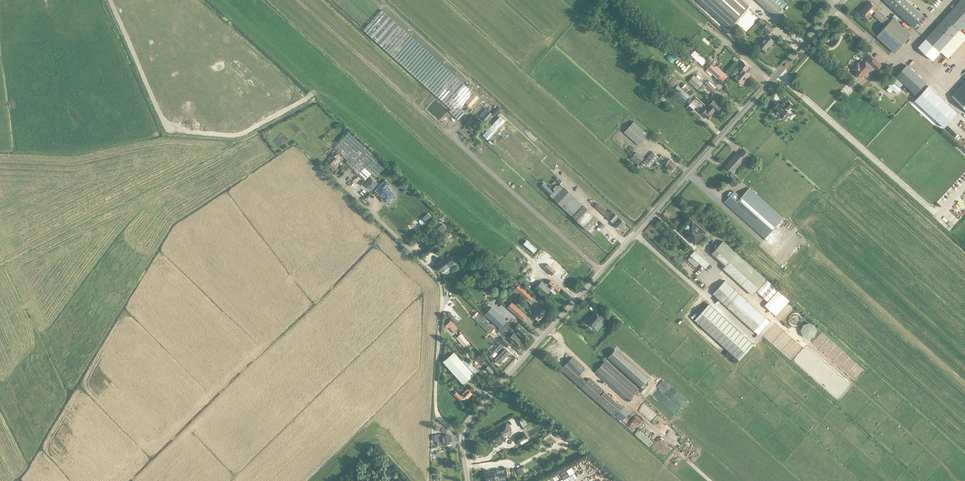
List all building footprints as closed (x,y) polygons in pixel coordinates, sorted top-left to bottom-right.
[(749,6),(743,0),(697,0),(729,28),(749,6)] [(783,0),(756,0),(775,17),(782,9),(787,3),(783,0)] [(924,16),(907,0),(885,0),(914,27),(924,16)] [(941,22),(926,38),(948,58),(964,40),(964,34),(961,30),(964,26),(964,0),(961,0),(941,22)] [(877,7),(870,1),(861,11),(867,17),(874,10),(876,13),(874,15),(886,25),(891,20),(877,7)] [(460,108),(465,102),(470,106),(478,97),(474,93),(474,92),(445,67),(381,9),(363,29),(451,108),(449,111),(458,119),(464,113),(460,108)] [(891,20),(886,25),(876,36),(895,53),(912,34),(893,17),(891,20)] [(774,41),(768,36),(773,29),(763,21),(760,25),(763,28),(766,31),(763,36),(765,39),(760,45),(766,50),(774,41)] [(926,38),(918,47),(933,60),(941,52),(926,38)] [(703,64),(707,60),(697,52),(694,56),(703,64)] [(870,64),(869,65),(864,61),(861,64),(858,62),(852,69),(854,71),(854,72),(861,78),(871,67),(872,65),(877,70),(882,65),(874,57),(869,63),(870,64)] [(743,68),(735,77),(742,84),(743,83),(744,83),(745,82),(745,81),(750,75),(746,71),(749,67),(743,62),(740,66),(743,68)] [(722,83),(727,77),(712,63),(707,69),(722,83)] [(916,95),(927,82),(907,64),(896,76),(916,95)] [(672,88),(686,100),(695,91),(687,84),(686,85),(684,83),(682,86),(684,87),(683,89),(678,85),(678,84),(677,83),(679,80),(675,75),(674,76),(673,75),(674,74),(672,73),(664,82),(671,89),(672,88)] [(703,84),(694,75),(689,81),(698,90),(703,84)] [(951,96),(964,108),(964,81),(951,96)] [(716,89),(709,82),(706,86),(713,92),(716,89)] [(898,90),(891,83),(888,85),(896,92),(898,90)] [(928,86),(915,100),(944,127),(958,112),(928,86)] [(660,99),(672,110),(675,107),(663,96),(660,99)] [(696,97),(692,102),(687,107),(692,111),(696,106),(695,105),(699,101),(696,97)] [(714,99),(709,105),(710,106),(707,109),(706,109),(702,113),(709,119),(713,115),(712,114),(715,110),(717,112),(722,106),(714,99)] [(779,104),(773,110),(782,118),(788,112),(786,110),(787,109),(788,110),(793,105),(789,101),(784,106),(785,107),(784,108),(779,104)] [(478,115),(485,121),(492,114),(484,107),(478,115)] [(505,120),(500,116),(483,135),(487,139),(505,120)] [(624,132),(640,145),(649,135),(634,121),(624,132)] [(375,178),(386,166),(348,132),(334,148),(347,160),(345,162),(354,170),(365,180),(371,174),(375,178)] [(631,158),(638,164),(645,157),(637,150),(631,158)] [(726,166),(733,173),(743,162),(745,163),(751,156),(744,150),(739,154),(738,153),(726,166)] [(650,166),(659,157),(653,151),(644,161),(650,166)] [(339,159),(342,157),(338,153),(334,156),(335,158),(328,165),(333,170),(339,165),(337,163),(340,160),(339,159)] [(665,164),(669,167),(668,168),(668,170),(669,171),(670,171),(672,169),(672,170),(677,165),(670,159),(665,164)] [(365,184),(371,189),(377,183),(371,177),(365,184)] [(385,180),(375,190),(383,197),(381,199),(382,199),(381,200),(382,200),(382,201),(383,202),(384,202),(385,202),(386,203),(394,194),(390,190),(391,189),(387,186),(389,184),(385,180)] [(598,218),(564,187),(560,183),(558,186),(557,185),(553,188),(554,190),(550,195),(587,230),(598,218)] [(750,188),(742,197),(735,191),(725,202),(765,238),(783,218),(750,188)] [(594,206),(608,219),(612,222),(614,224),(613,225),(615,227),(616,226),(619,228),(624,222),(614,213),(600,200),(597,203),(594,206)] [(429,212),(423,217),(425,220),(431,215),(429,212)] [(698,242),(707,233),(692,220),(681,232),(694,245),(697,241),(698,242)] [(446,246),(448,244),(450,242),(452,242),(453,242),(452,241),(449,237),(452,235),(450,233),(445,237),(445,238),(444,239),(444,240),(441,242),(446,246)] [(723,241),(715,234),(711,238),(719,245),(723,241)] [(741,285),(753,295),(766,280),(755,270),(736,253),(723,241),(712,253),(726,265),(723,268),(741,285)] [(690,255),(698,262),(706,269),(710,264),(695,250),(690,255)] [(547,255),(539,264),(544,268),(551,275),(559,266),(547,255)] [(444,260),(443,258),(435,264),(441,271),(447,266),(449,268),(454,263),(448,256),(444,260)] [(535,288),(533,290),(535,291),(536,290),(544,296),(550,290),(554,294),(559,288),(550,280),(549,282),(544,278),(535,288)] [(770,281),(759,293),(768,301),(765,305),(776,315),(790,300),(778,289),(770,281)] [(532,310),(533,311),(534,312),(531,315),(538,320),(546,311),(539,304),(540,303),(533,297),(534,297),(519,283),(519,284),(516,282),(513,286),(515,288),(510,293),(515,297),(518,292),(531,304),(530,304),(533,307),(534,306),(535,308),(532,310)] [(726,282),(714,295),(729,307),(740,294),(726,282)] [(740,294),(729,307),(758,334),(770,321),(740,294)] [(522,320),(526,315),(512,301),(507,307),(522,320)] [(709,304),(695,319),(740,360),(754,344),(709,304)] [(499,328),(497,330),(502,334),(507,328),(510,325),(510,324),(491,307),(484,314),(499,328)] [(490,334),(494,329),(480,317),(481,315),(477,311),(472,317),(490,334)] [(600,316),(595,312),(587,321),(593,327),(601,318),(605,321),(609,316),(604,311),(600,316)] [(451,320),(450,319),(449,320),(450,321),(445,326),(447,328),(449,326),(450,328),(449,328),(450,330),(451,329),(453,332),(458,328),(451,320)] [(815,330),(815,328),(815,327),(815,325),(814,323),(813,322),(811,321),(810,320),(808,320),(807,320),(805,320),(804,320),(802,321),(801,322),(800,323),(799,325),(798,327),(798,328),(799,330),(799,331),(800,333),(801,334),(802,335),(804,336),(805,336),(807,337),(808,336),(810,336),(811,335),(813,334),(814,333),(815,331),(815,330)] [(517,332),(523,337),(527,332),(518,324),(514,329),(510,325),(507,328),(511,332),(512,331),(515,335),(517,332)] [(470,344),(471,344),(470,342),(462,333),(460,331),(459,332),(461,334),(456,337),(464,347),(468,343),(470,344)] [(707,331),(704,333),(721,348),(723,345),(707,331)] [(508,339),(516,345),(520,340),(512,333),(508,339)] [(498,341),(505,347),(508,343),(501,337),(498,341)] [(449,344),(450,345),(457,353),(461,349),(453,340),(449,344)] [(447,355),(450,345),(445,343),(441,359),(444,360),(446,354),(447,355)] [(502,346),(498,349),(500,351),(496,355),(492,359),(497,363),(500,360),(501,361),(509,352),(504,347),(503,347),(502,346)] [(614,350),(608,357),(641,386),(647,379),(614,350)] [(473,374),(456,354),(454,352),(444,360),(443,361),(463,384),(473,374)] [(488,362),(480,354),(475,359),(479,363),(478,365),(479,366),(481,365),(489,374),(493,371),(486,364),(488,362)] [(560,369),(575,382),(614,417),(622,407),(589,378),(586,381),(579,374),(584,369),(572,357),(560,369)] [(628,401),(639,389),(605,360),(595,372),(628,401)] [(467,398),(472,393),(466,388),(465,390),(462,388),(460,390),(463,393),(460,395),(456,392),(453,395),(460,401),(465,395),(467,398)] [(499,430),(495,432),(494,432),(489,435),(491,438),(490,438),(490,439),(491,441),(492,441),(493,441),(496,440),(497,442),(498,441),(499,441),(500,440),(501,440),(504,438),(502,435),(511,430),(507,422),(498,428),(499,430)] [(553,434),(558,438),(562,434),(557,429),(553,434)] [(640,429),(636,433),(648,444),(652,440),(640,429)] [(515,437),(518,443),(527,438),(524,432),(515,437)] [(435,435),(435,437),(434,437),(434,435),(432,435),(431,435),(431,437),(432,437),(433,439),(435,439),(436,441),(439,440),(440,443),(437,443),(438,446),(446,445),(445,443),(450,443),(448,434),(440,436),(440,435),(435,435)] [(516,470),(519,475),(524,472),(521,467),(516,470)] [(486,480),(507,478),(506,469),(485,472),(486,480)]
